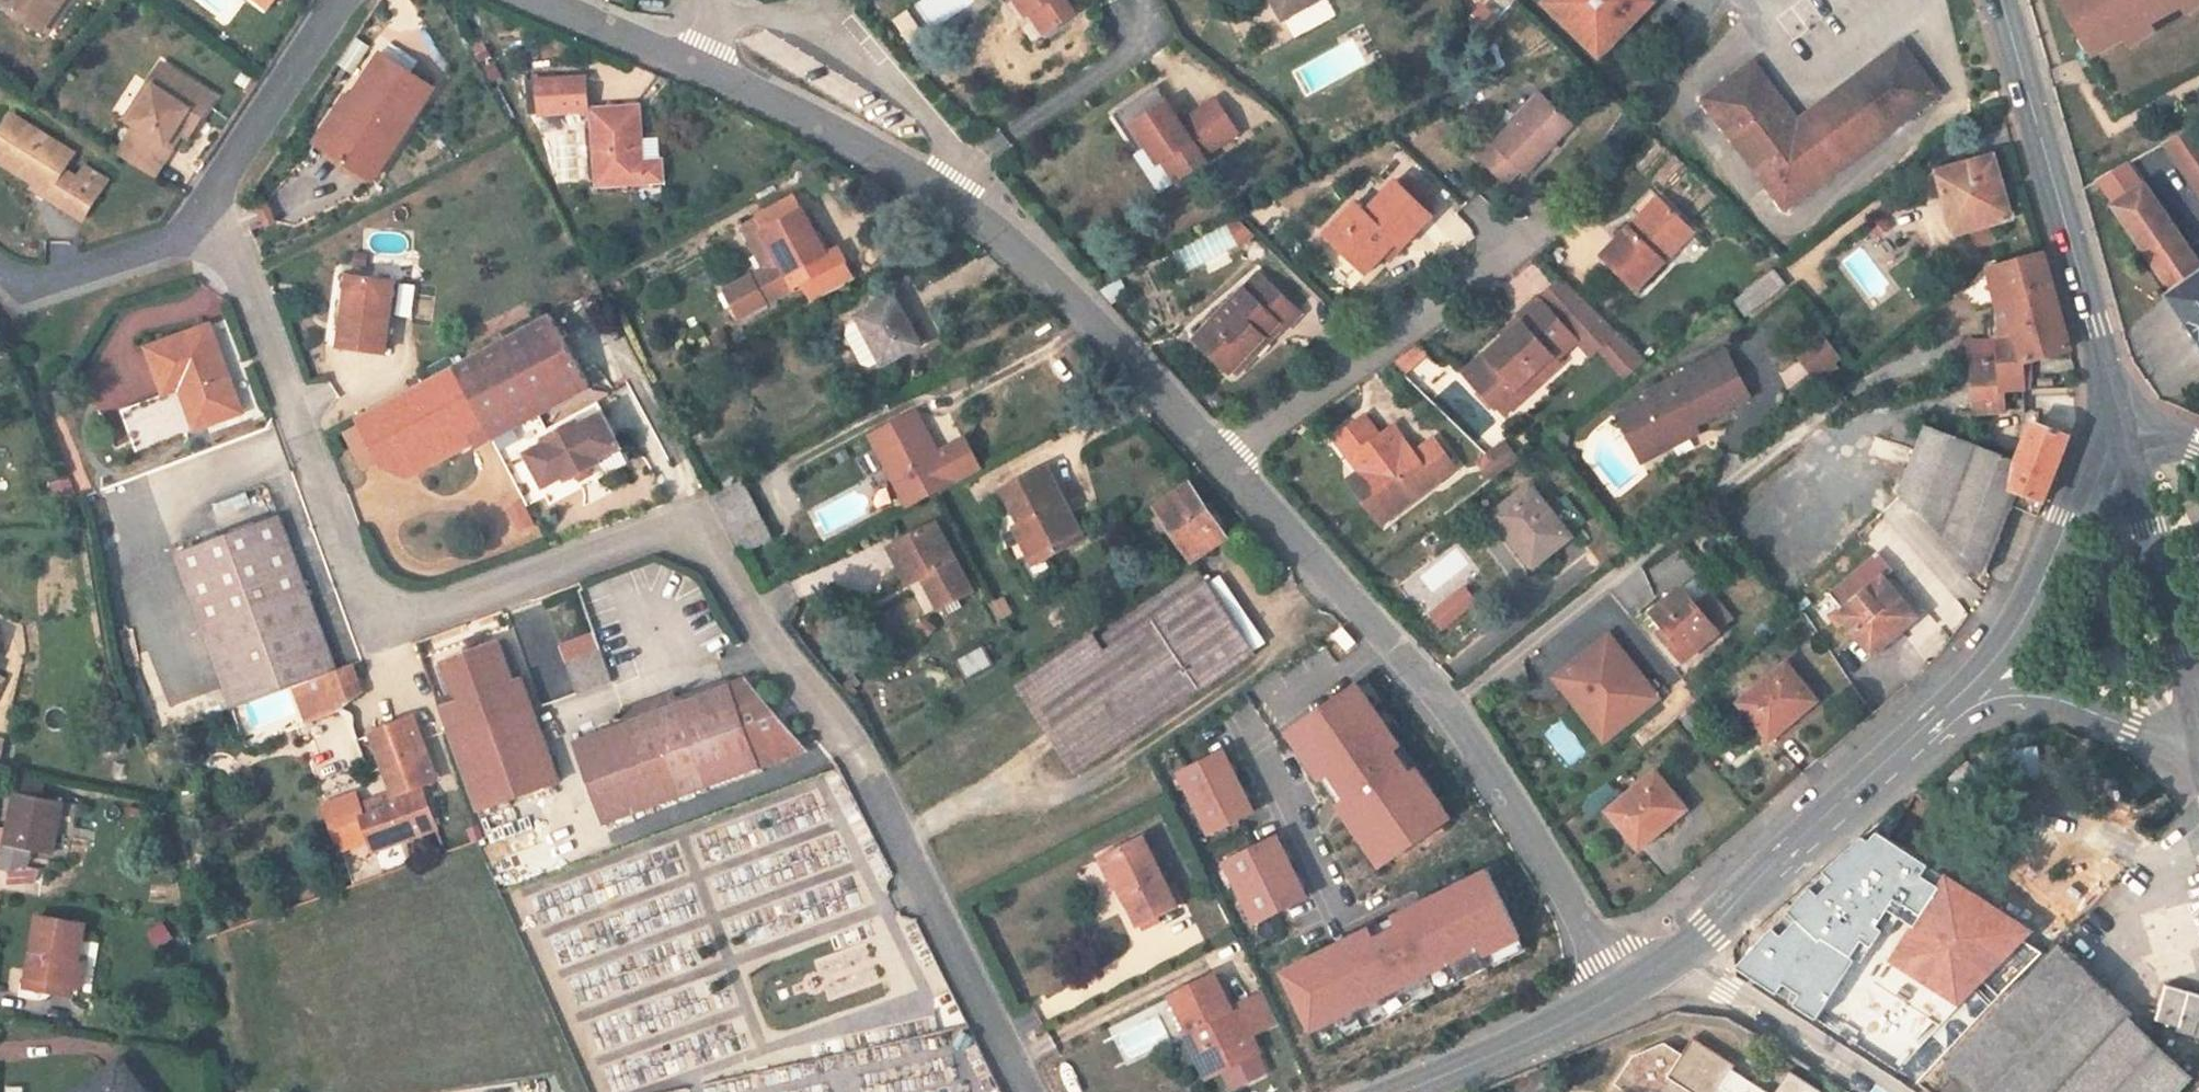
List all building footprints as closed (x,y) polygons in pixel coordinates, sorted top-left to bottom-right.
[(43,32),(65,0),(0,0),(0,2),(43,32)] [(272,0),(256,0),(268,9),(274,2),(272,0)] [(1048,34),(1076,13),(1067,0),(1017,0),(1029,16),(1034,14),(1048,34)] [(1321,0),(1273,0),(1284,21),(1321,0)] [(1561,4),(1557,0),(1547,0),(1543,5),(1552,14),(1561,4)] [(1600,41),(1609,51),(1646,11),(1637,3),(1640,0),(1557,0),(1561,4),(1552,14),(1591,51),(1600,41)] [(1637,3),(1646,11),(1656,2),(1653,0),(1640,0),(1637,3)] [(2094,54),(2126,36),(2149,23),(2183,3),(2188,0),(2063,0),(2094,54)] [(2188,13),(2198,6),(2198,0),(2188,0),(2183,3),(2188,13)] [(2126,36),(2131,45),(2154,32),(2149,23),(2126,36)] [(1609,51),(1600,41),(1591,51),(1600,60),(1609,51)] [(1796,138),(1907,54),(1901,45),(1798,122),(1779,96),(1770,102),(1796,138)] [(1785,210),(1939,95),(1907,54),(1796,138),(1770,102),(1779,96),(1753,63),(1703,101),(1785,210)] [(316,143),(372,180),(432,89),(382,55),(351,102),(345,99),(316,143)] [(118,154),(154,177),(181,134),(195,113),(201,118),(214,97),(161,63),(148,84),(153,87),(131,122),(136,126),(118,154)] [(540,115),(587,112),(585,78),(538,80),(540,115)] [(1159,88),(1116,115),(1127,133),(1136,127),(1149,148),(1161,166),(1166,163),(1179,183),(1209,164),(1205,159),(1241,136),(1219,102),(1183,124),(1159,88)] [(1519,171),(1525,175),(1574,124),(1542,94),(1494,144),(1492,143),(1478,157),(1506,184),(1519,171)] [(661,162),(642,163),(638,108),(593,111),(598,186),(638,183),(651,182),(661,181),(661,162)] [(188,137),(201,118),(195,113),(181,134),(188,137)] [(0,132),(0,161),(36,184),(40,177),(53,185),(46,196),(83,219),(107,181),(84,168),(78,177),(64,169),(73,155),(10,116),(0,132)] [(1127,133),(1140,153),(1149,148),(1136,127),(1127,133)] [(2164,143),(2198,195),(2198,133),(2195,127),(2164,143)] [(1991,225),(2012,220),(1994,157),(1938,172),(1956,236),(1972,231),(1976,248),(1996,242),(1991,225)] [(2140,177),(2131,162),(2103,178),(2112,194),(2140,177)] [(33,189),(46,196),(53,185),(40,177),(36,184),(33,189)] [(1415,180),(1406,189),(1425,208),(1435,199),(1415,180)] [(1327,236),(1366,274),(1385,254),(1389,250),(1385,246),(1393,239),(1402,249),(1434,217),(1425,208),(1406,189),(1398,182),(1368,213),(1358,203),(1327,236)] [(2112,206),(2172,293),(2167,296),(2198,342),(2198,261),(2144,183),(2112,206)] [(802,284),(812,304),(856,281),(838,248),(826,255),(795,197),(741,225),(765,270),(750,277),(765,304),(802,284)] [(1659,198),(1630,228),(1635,233),(1664,203),(1659,198)] [(1601,258),(1636,292),(1694,233),(1664,203),(1635,233),(1630,228),(1601,258)] [(1883,217),(1875,224),(1881,233),(1890,226),(1883,217)] [(1240,248),(1253,235),(1236,218),(1227,223),(1240,248)] [(1385,254),(1390,260),(1402,249),(1393,239),(1385,246),(1389,250),(1385,254)] [(2015,331),(2062,317),(2044,254),(1990,270),(1989,268),(1960,290),(1976,310),(1997,302),(1998,306),(1996,306),(1998,335),(2017,334),(2015,331)] [(1736,302),(1748,317),(1787,286),(1775,271),(1736,302)] [(1301,314),(1260,275),(1196,340),(1230,373),(1233,370),(1277,324),(1282,328),(1284,331),(1301,314)] [(350,310),(355,277),(343,276),(339,308),(345,309),(350,310)] [(345,309),(339,348),(385,353),(394,282),(355,277),(350,310),(345,309)] [(1522,324),(1465,376),(1496,409),(1497,408),(1534,373),(1540,381),(1542,382),(1560,366),(1556,361),(1577,341),(1591,356),(1599,349),(1617,332),(1587,302),(1563,279),(1540,300),(1518,320),(1522,324)] [(900,295),(894,298),(910,328),(916,325),(900,295)] [(894,298),(860,320),(882,362),(884,365),(920,346),(910,328),(894,298)] [(589,386),(550,314),(453,366),(479,415),(492,439),(528,507),(547,496),(551,505),(631,462),(598,402),(547,429),(539,413),(589,386)] [(2032,380),(2031,360),(2071,350),(2062,317),(2015,331),(2017,334),(1998,335),(2000,360),(2003,391),(2004,391),(2024,390),(2024,380),(2032,380)] [(870,368),(882,362),(860,320),(848,327),(845,335),(861,365),(870,368)] [(1277,324),(1233,370),(1238,373),(1282,328),(1277,324)] [(181,389),(186,387),(202,428),(242,413),(210,325),(148,349),(165,395),(181,389)] [(1599,349),(1627,378),(1648,361),(1617,332),(1599,349)] [(1823,335),(1797,355),(1814,377),(1840,356),(1823,335)] [(1391,363),(1404,375),(1425,356),(1417,344),(1391,363)] [(1617,417),(1641,462),(1666,450),(1661,440),(1690,425),(1692,429),(1750,399),(1727,353),(1649,393),(1652,399),(1617,417)] [(1975,413),(2005,411),(2004,391),(2003,391),(2000,360),(1972,362),(1975,413)] [(453,366),(356,418),(359,423),(380,463),(382,466),(404,455),(414,474),(470,445),(459,425),(479,415),(453,366)] [(1497,408),(1503,415),(1540,381),(1534,373),(1497,408)] [(186,387),(181,389),(196,430),(202,428),(186,387)] [(870,436),(907,507),(980,469),(965,439),(939,453),(931,439),(922,444),(915,432),(925,427),(916,412),(870,436)] [(472,449),(492,439),(479,415),(459,425),(470,445),(472,449)] [(1389,519),(1454,469),(1433,441),(1413,456),(1392,428),(1378,438),(1363,419),(1342,434),(1372,472),(1360,481),(1389,519)] [(359,423),(343,431),(364,471),(380,463),(359,423)] [(1900,495),(1917,512),(1955,479),(1981,528),(1986,575),(2013,507),(2038,516),(2068,438),(2044,429),(2034,424),(2018,463),(1926,427),(1900,495)] [(1692,429),(1690,425),(1661,440),(1666,450),(1696,434),(1692,429)] [(922,444),(931,439),(925,427),(915,432),(922,444)] [(1380,526),(1389,519),(1360,481),(1372,472),(1342,434),(1334,440),(1359,475),(1348,483),(1380,526)] [(414,474),(404,455),(382,466),(407,478),(414,474)] [(1490,479),(1502,470),(1489,458),(1487,456),(1478,463),(1490,479)] [(1026,522),(1046,559),(1083,540),(1046,467),(1003,490),(1022,524),(1026,522)] [(74,490),(70,479),(60,483),(64,493),(74,490)] [(1917,512),(1986,575),(1981,528),(1955,479),(1917,512)] [(742,480),(711,497),(740,552),(772,535),(742,480)] [(1191,562),(1227,538),(1190,484),(1155,508),(1191,562)] [(1530,487),(1493,516),(1514,542),(1509,546),(1530,571),(1571,537),(1530,487)] [(521,502),(507,510),(519,534),(533,526),(521,502)] [(174,554),(185,583),(292,543),(281,515),(174,554)] [(1035,565),(1046,559),(1026,522),(1022,524),(1016,528),(1035,565)] [(940,610),(972,593),(935,523),(889,547),(910,586),(923,579),(940,610)] [(232,710),(295,687),(339,671),(292,543),(185,583),(232,710)] [(1866,549),(1841,571),(1845,575),(1873,550),(1871,547),(1868,551),(1866,549)] [(1839,616),(1872,656),(1916,618),(1883,580),(1892,572),(1873,550),(1845,575),(1849,579),(1829,596),(1843,612),(1839,616)] [(1076,773),(1253,653),(1198,571),(1161,596),(1162,598),(1097,642),(1093,636),(1018,686),(1076,773)] [(1718,633),(1681,590),(1653,614),(1666,629),(1659,634),(1683,662),(1718,633)] [(1011,614),(1003,599),(992,605),(1000,620),(1011,614)] [(561,641),(575,692),(610,682),(596,631),(561,641)] [(1609,636),(1555,678),(1578,708),(1596,694),(1621,727),(1657,699),(1609,636)] [(460,700),(439,707),(451,739),(533,709),(522,677),(514,680),(499,639),(445,659),(460,700)] [(362,694),(352,665),(339,671),(295,687),(308,723),(339,711),(362,694)] [(1786,665),(1739,704),(1768,739),(1783,727),(1784,729),(1817,702),(1786,665)] [(650,714),(573,742),(604,825),(806,751),(745,680),(676,705),(650,714)] [(673,694),(647,704),(650,714),(676,705),(673,694)] [(1578,708),(1604,741),(1621,727),(1596,694),(1578,708)] [(1455,906),(1319,707),(1224,772),(1350,957),(1359,951),(1411,916),(1416,922),(1419,925),(1420,926),(1422,926),(1424,926),(1428,925),(1429,924),(1455,906)] [(533,709),(451,739),(478,813),(560,781),(533,709)] [(364,819),(363,819),(371,840),(375,851),(437,828),(421,785),(436,779),(413,718),(372,733),(395,794),(386,797),(391,809),(373,816),(364,819)] [(1656,773),(1608,813),(1637,848),(1652,836),(1654,837),(1686,811),(1656,773)] [(16,791),(42,796),(45,782),(18,777),(16,791)] [(1617,797),(1605,784),(1587,800),(1597,813),(1617,797)] [(5,846),(0,869),(13,872),(28,863),(30,851),(52,855),(62,803),(15,794),(5,846)] [(327,808),(332,823),(362,812),(356,797),(327,808)] [(373,816),(391,809),(386,797),(368,804),(373,816)] [(343,851),(371,840),(363,819),(364,819),(362,812),(332,823),(343,851)] [(1178,908),(1143,838),(1107,857),(1117,876),(1114,878),(1139,927),(1178,908)] [(1854,845),(1837,860),(1894,902),(1907,885),(1854,845)] [(1117,876),(1107,857),(1100,860),(1110,880),(1114,878),(1117,876)] [(1810,888),(1736,968),(1817,1020),(1875,931),(1894,902),(1837,860),(1808,886),(1810,888)] [(1890,933),(1901,941),(1900,945),(1921,959),(1954,982),(1986,937),(1970,926),(1975,918),(1972,907),(1963,901),(1952,902),(1946,909),(1931,898),(1919,916),(1907,908),(1890,933)] [(1424,980),(1400,944),(1428,925),(1424,926),(1422,926),(1420,926),(1419,925),(1416,922),(1411,916),(1359,951),(1393,1001),(1424,980)] [(78,963),(84,926),(38,917),(28,977),(30,977),(72,984),(74,985),(78,963)] [(2193,1080),(2128,1018),(2133,1013),(2061,945),(1948,1065),(1977,1091),(2181,1091),(2193,1080)] [(88,965),(78,963),(74,985),(84,986),(88,965)] [(1237,1007),(1230,1010),(1213,976),(1172,996),(1198,1050),(1208,1045),(1221,1071),(1223,1070),(1230,1085),(1237,1087),(1262,1076),(1264,1068),(1257,1053),(1259,1052),(1250,1035),(1277,1022),(1263,994),(1237,1008),(1237,1007)] [(70,995),(72,984),(30,977),(29,988),(70,995)] [(1332,1063),(1367,1038),(1332,984),(1296,1008),(1332,1063)] [(2167,986),(2156,1021),(2179,1027),(2178,1032),(2198,1037),(2198,995),(2167,986)] [(1917,1051),(1896,1071),(1918,1085),(1991,1010),(1973,992),(1960,1006),(1959,1004),(1915,1049),(1917,1051)] [(1723,1085),(1738,1064),(1695,1035),(1684,1052),(1667,1041),(1635,1054),(1617,1082),(1632,1091),(1733,1091),(1723,1085)] [(1207,1078),(1221,1071),(1208,1045),(1198,1050),(1194,1052),(1207,1078)] [(121,1060),(78,1091),(146,1091),(121,1060)] [(1791,1070),(1776,1091),(1824,1091),(1791,1070)]
